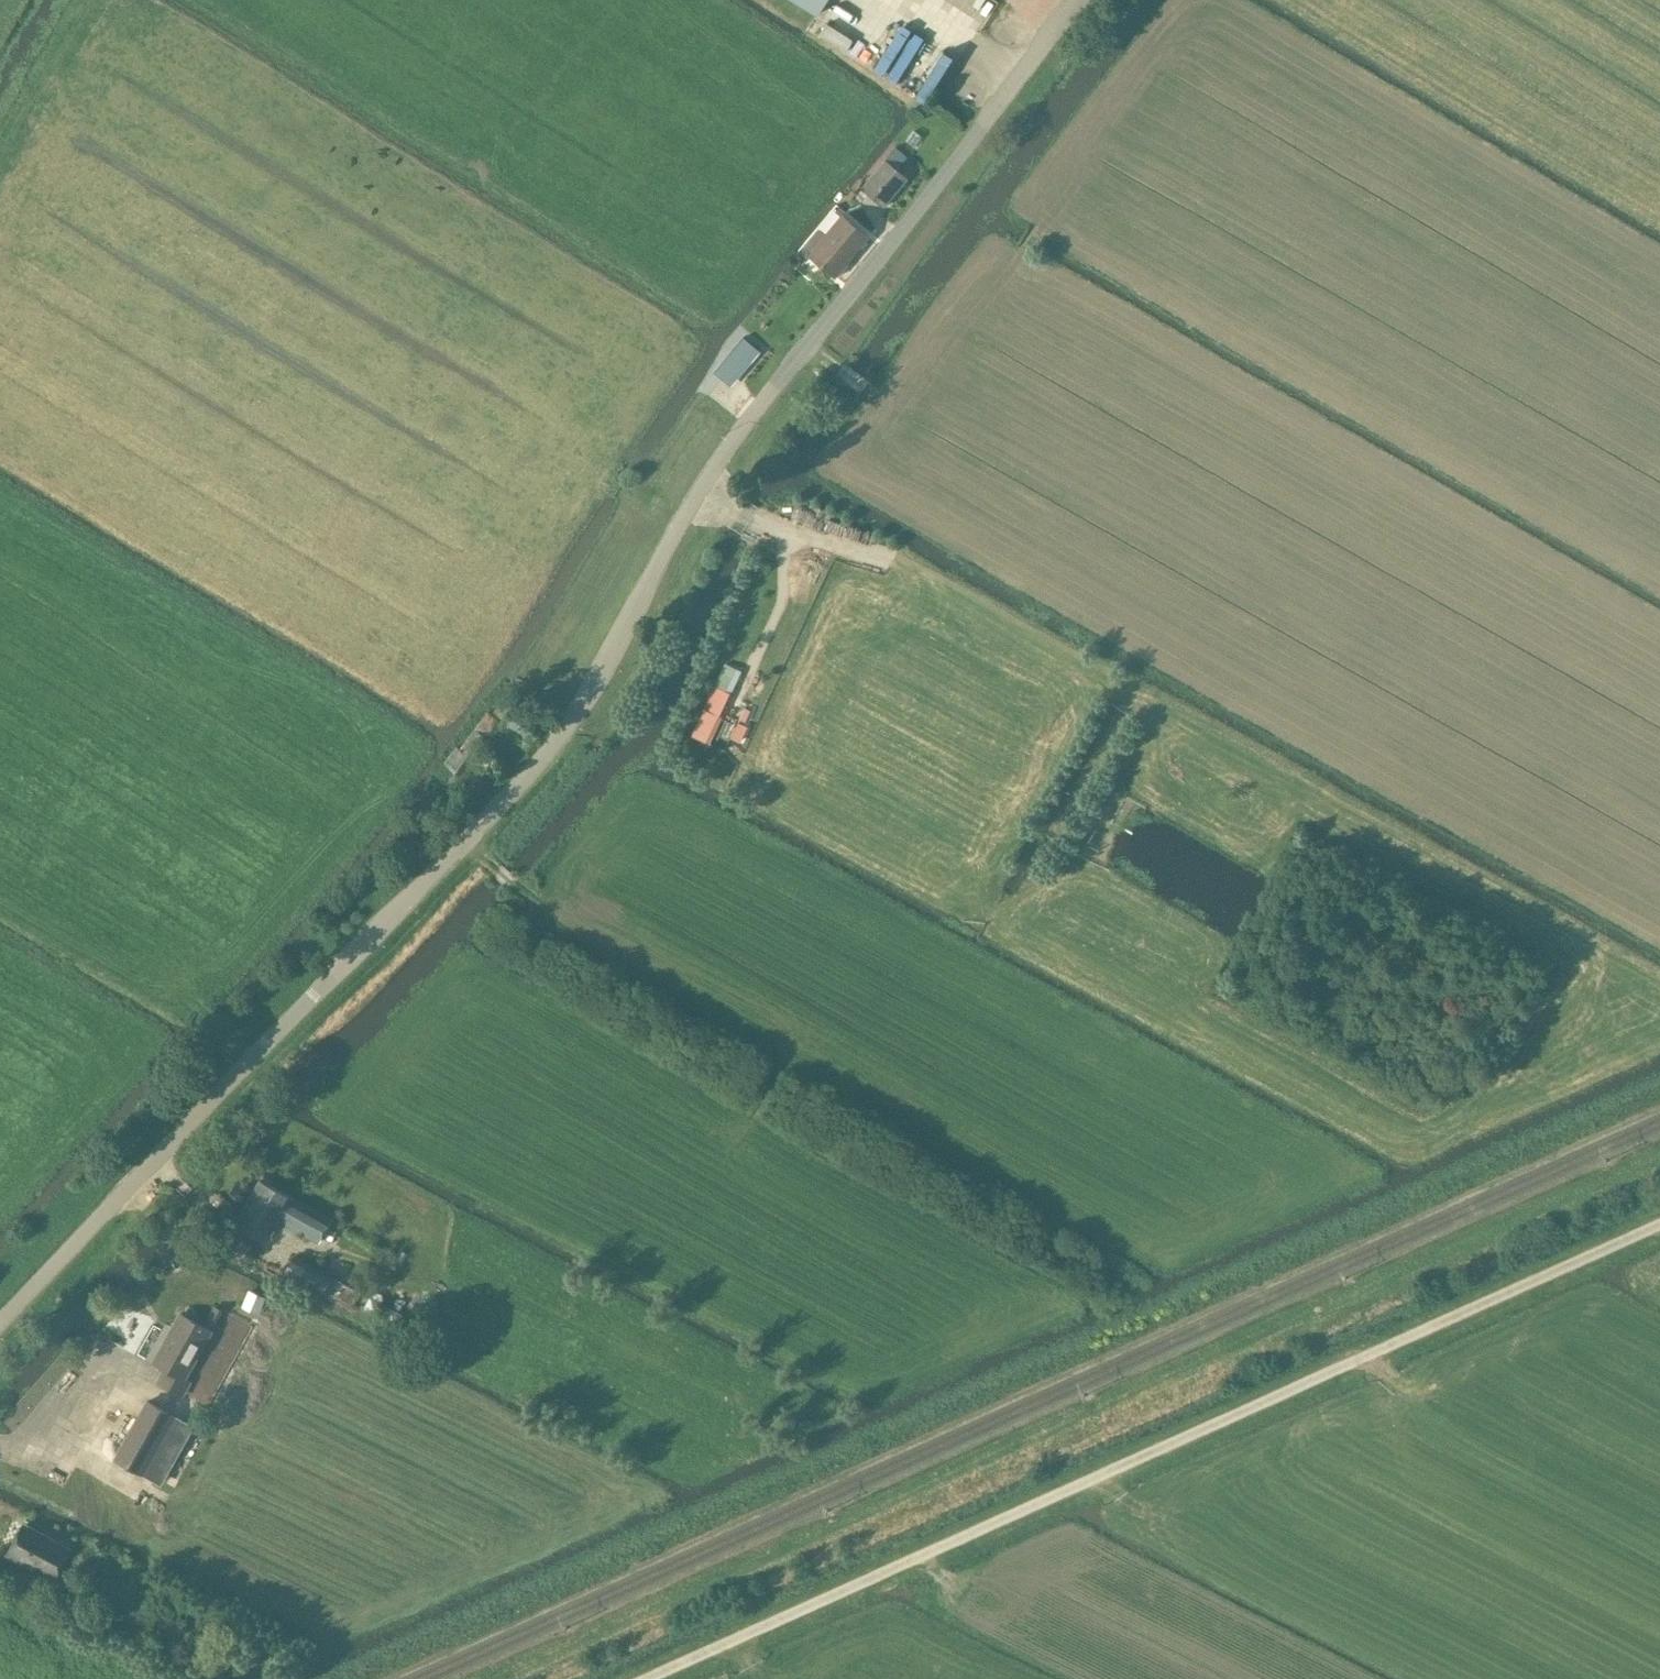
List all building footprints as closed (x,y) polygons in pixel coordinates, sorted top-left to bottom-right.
[(826,0),(793,0),(817,15),(826,0)] [(827,24),(820,34),(845,51),(852,40),(827,24)] [(872,72),(903,84),(909,69),(903,66),(910,47),(885,37),(872,72)] [(897,148),(886,160),(898,169),(908,157),(897,148)] [(884,206),(908,178),(898,169),(886,160),(862,188),(884,206)] [(805,245),(813,252),(810,255),(836,276),(868,237),(843,216),(827,235),(819,228),(805,245)] [(728,357),(715,372),(729,384),(742,369),(728,357)] [(711,372),(700,386),(718,401),(730,387),(711,372)] [(725,664),(715,688),(727,694),(738,670),(725,664)] [(456,747),(444,764),(462,777),(502,722),(527,740),(540,721),(506,696),(492,715),(487,712),(460,749),(456,747)] [(746,723),(751,711),(746,708),(740,720),(746,723)] [(704,711),(693,734),(707,741),(718,717),(704,711)] [(748,727),(739,722),(738,722),(731,738),(740,743),(748,727)] [(260,1178),(239,1216),(272,1235),(280,1220),(319,1242),(332,1219),(260,1178)] [(321,1293),(331,1276),(294,1255),(285,1272),(321,1293)] [(218,1308),(209,1324),(218,1329),(227,1313),(218,1308)] [(190,1381),(185,1377),(211,1330),(181,1313),(154,1361),(166,1368),(158,1381),(182,1394),(190,1381)] [(240,1347),(249,1331),(232,1322),(223,1339),(240,1347)] [(175,1416),(148,1401),(116,1458),(143,1473),(175,1416)] [(25,1525),(9,1554),(54,1578),(70,1549),(25,1525)]
